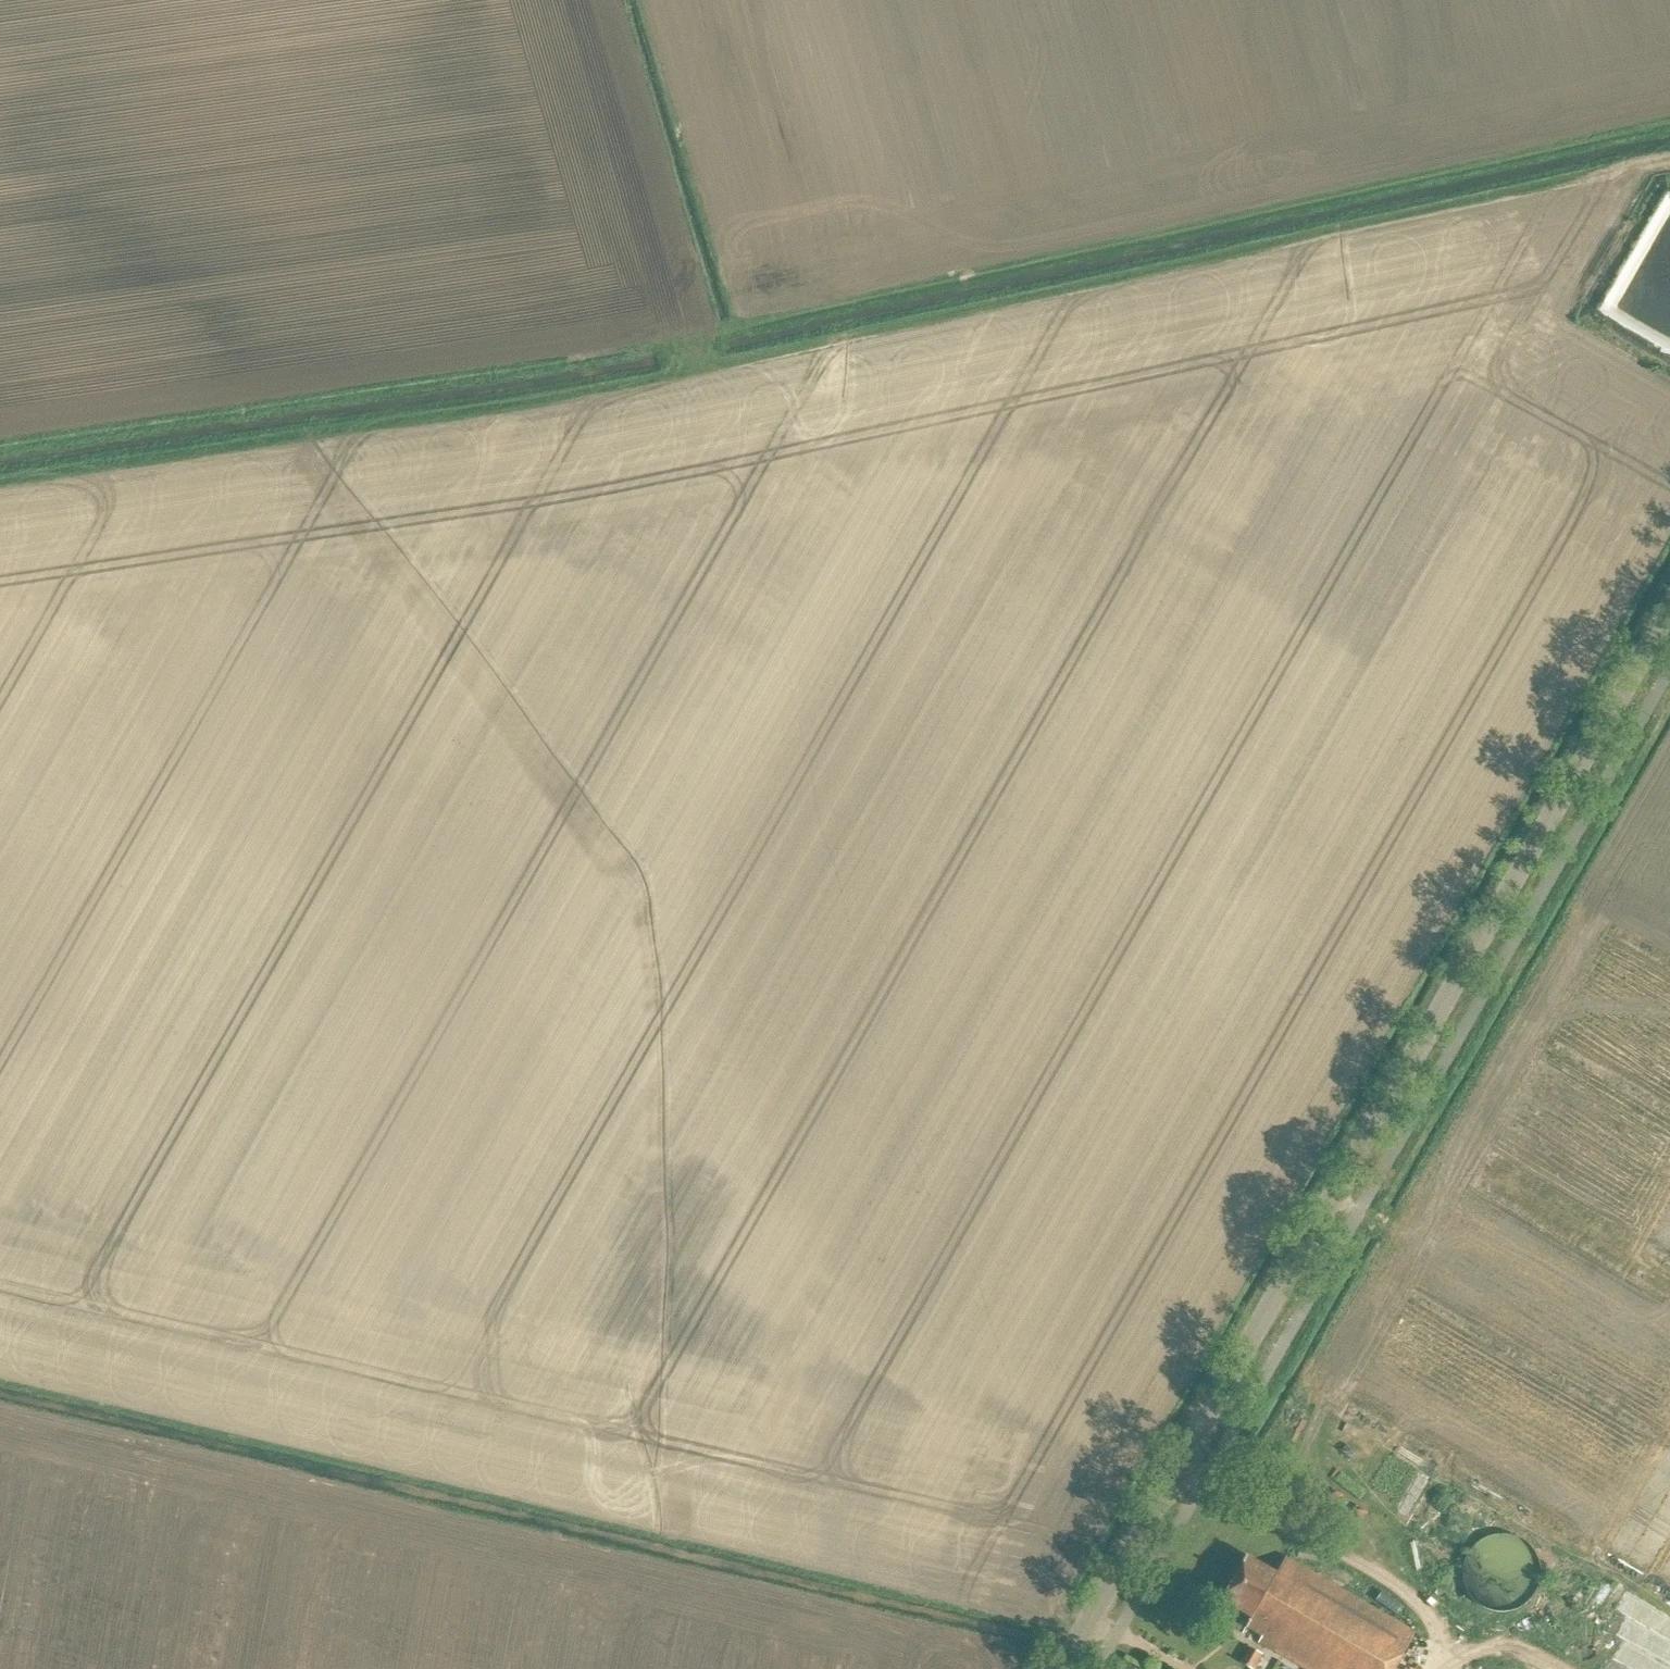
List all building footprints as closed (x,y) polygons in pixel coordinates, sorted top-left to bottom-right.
[(1482,1608),(1486,1609),(1489,1611),(1493,1612),(1496,1613),(1500,1613),(1504,1613),(1507,1613),(1511,1612),(1515,1611),(1518,1610),(1521,1608),(1524,1606),(1527,1604),(1530,1602),(1533,1599),(1535,1596),(1537,1593),(1538,1590),(1540,1586),(1540,1585),(1541,1581),(1542,1578),(1542,1574),(1542,1570),(1541,1567),(1540,1563),(1539,1559),(1537,1556),(1536,1553),(1533,1550),(1531,1547),(1528,1544),(1526,1542),(1522,1540),(1519,1538),(1516,1537),(1512,1536),(1509,1535),(1505,1535),(1501,1535),(1498,1535),(1494,1536),(1490,1537),(1487,1538),(1484,1540),(1480,1541),(1477,1544),(1475,1546),(1472,1549),(1470,1552),(1468,1555),(1466,1558),(1465,1563),(1464,1567),(1463,1570),(1463,1574),(1463,1578),(1464,1581),(1465,1585),(1466,1588),(1467,1592),(1469,1595),(1471,1598),(1474,1601),(1476,1603),(1479,1606),(1482,1608)] [(1417,1633),(1286,1558),(1277,1574),(1248,1557),(1233,1584),(1227,1585),(1222,1595),(1224,1600),(1223,1602),(1253,1620),(1248,1629),(1262,1638),(1261,1645),(1303,1668),(1397,1668),(1417,1633)] [(1249,1647),(1241,1662),(1252,1668),(1254,1668),(1262,1655),(1249,1647)]
